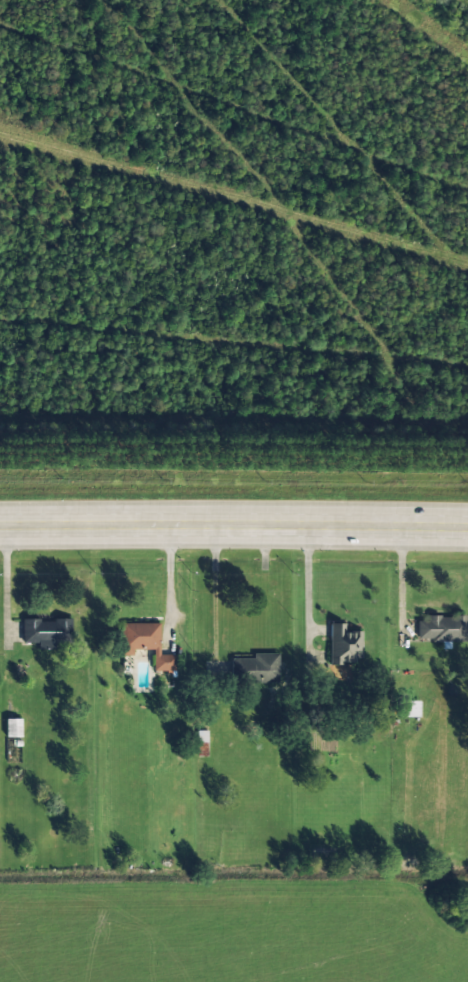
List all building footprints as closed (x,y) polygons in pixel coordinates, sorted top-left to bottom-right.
[(466,642),(466,616),(426,617),(426,621),(416,621),(417,640),(430,639),(430,642),(466,642)] [(22,620),(22,644),(36,644),(36,650),(55,651),(55,643),(70,643),(71,620),(22,620)] [(159,623),(121,624),(121,655),(132,655),(132,650),(152,650),(153,671),(173,671),(173,655),(159,655),(159,623)] [(361,632),(344,632),(344,624),(329,624),(328,663),(360,663),(361,632)] [(253,659),(231,658),(231,683),(278,684),(278,654),(253,654),(253,659)] [(419,718),(419,700),(405,700),(405,717),(419,718)] [(5,738),(20,738),(20,719),(5,720),(5,738)] [(197,731),(196,756),(206,757),(207,732),(197,731)]
